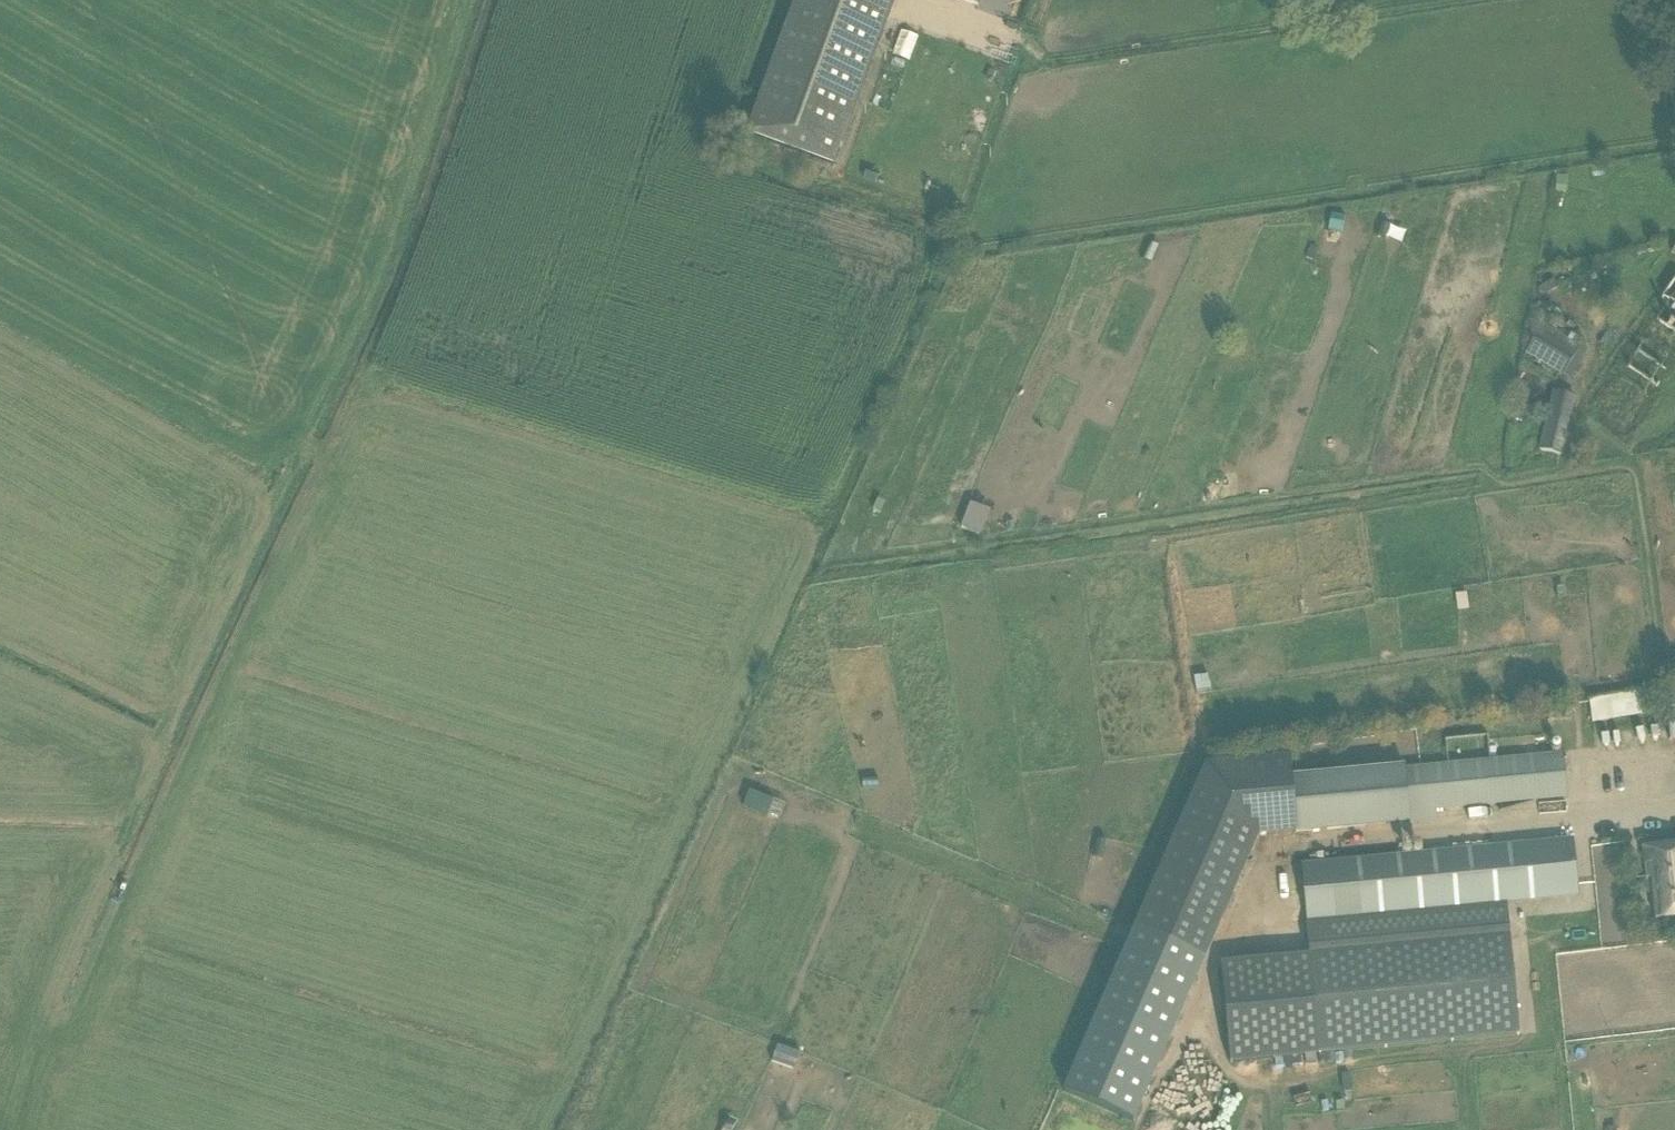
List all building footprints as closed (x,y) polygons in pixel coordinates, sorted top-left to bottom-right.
[(748,132),(835,163),(894,0),(796,0),(748,132)] [(1565,191),(1566,177),(1557,176),(1557,191),(1565,191)] [(1589,408),(1626,433),(1674,358),(1674,278),(1589,408)] [(1527,353),(1564,375),(1581,345),(1543,324),(1527,353)] [(1553,390),(1539,450),(1562,455),(1576,396),(1553,390)] [(1594,719),(1658,713),(1656,690),(1591,696),(1594,719)] [(1210,755),(1180,824),(1250,855),(1262,827),(1296,824),(1292,778),(1290,748),(1210,755)] [(1562,753),(1429,767),(1405,770),(1405,768),(1292,778),(1296,824),(1297,831),(1432,820),(1431,810),(1567,795),(1562,753)] [(1180,824),(1152,888),(1222,918),(1250,855),(1180,824)] [(1312,955),(1224,964),(1234,1063),(1323,1054),(1518,1035),(1506,901),(1578,894),(1572,839),(1375,859),(1304,867),(1309,922),(1312,955)] [(1644,846),(1652,919),(1674,917),(1674,843),(1644,846)] [(1072,1071),(1141,1101),(1222,918),(1152,888),(1072,1071)] [(1072,1071),(1063,1091),(1132,1122),(1141,1101),(1072,1071)]
